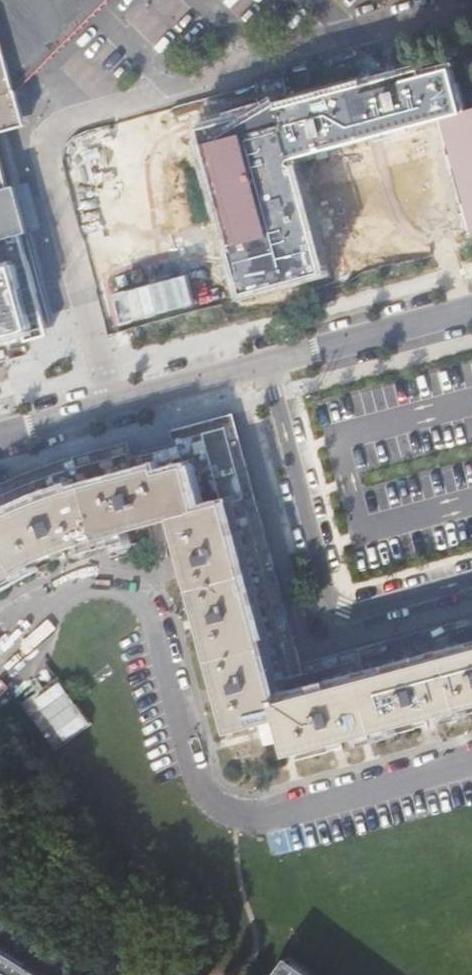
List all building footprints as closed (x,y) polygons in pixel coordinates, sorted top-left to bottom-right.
[(0,42),(12,81),(92,0),(0,0),(0,41),(0,42)] [(12,81),(14,92),(106,0),(92,0),(12,81)] [(22,122),(18,107),(14,92),(12,81),(0,42),(0,41),(0,128),(22,122)] [(96,212),(445,117),(464,112),(452,67),(424,75),(422,68),(110,153),(111,160),(84,167),(96,212)] [(445,117),(471,217),(471,110),(464,112),(445,117)] [(13,263),(26,259),(17,225),(7,189),(0,165),(0,267),(13,263)] [(0,267),(0,335),(29,327),(13,263),(0,267)] [(429,632),(370,648),(294,669),(271,584),(262,553),(251,510),(227,426),(179,439),(180,445),(185,461),(143,472),(138,455),(130,458),(126,445),(104,451),(82,457),(57,465),(28,475),(0,488),(0,583),(10,576),(38,560),(67,548),(94,539),(173,519),(231,732),(281,718),(290,754),(471,705),(471,621),(429,632)] [(180,445),(138,455),(143,472),(185,461),(180,445)] [(0,949),(0,974),(42,974),(0,949)] [(289,959),(277,974),(311,974),(289,959)]
